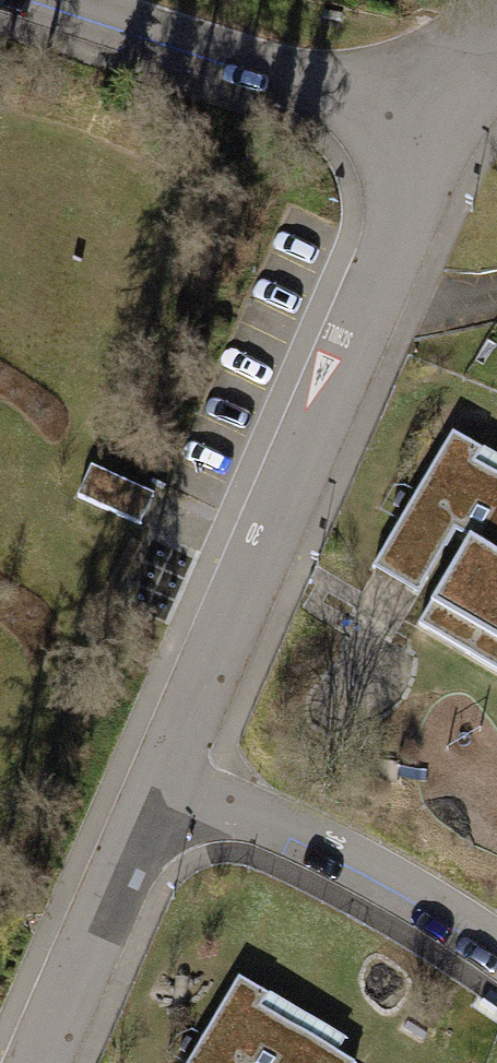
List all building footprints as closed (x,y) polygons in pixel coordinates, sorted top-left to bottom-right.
[(375,569),(420,595),(463,524),(476,531),(420,624),(496,671),(496,475),(475,462),(483,450),(454,434),(375,569)] [(154,497),(91,467),(76,498),(139,528),(154,497)] [(188,1062),(353,1062),(262,1008),(268,996),(239,978),(188,1062)]
